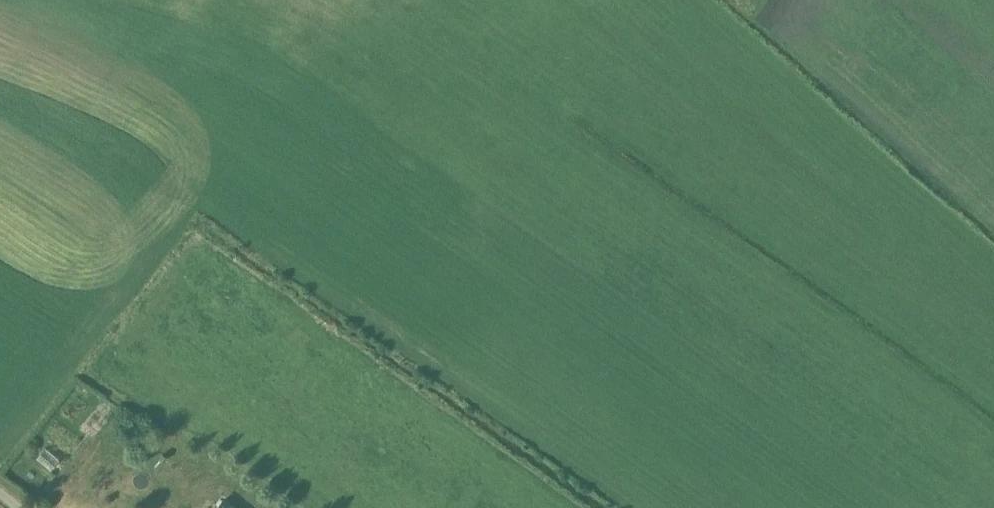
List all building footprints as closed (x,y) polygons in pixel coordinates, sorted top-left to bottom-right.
[(46,449),(35,459),(49,474),(60,463),(46,449)]
